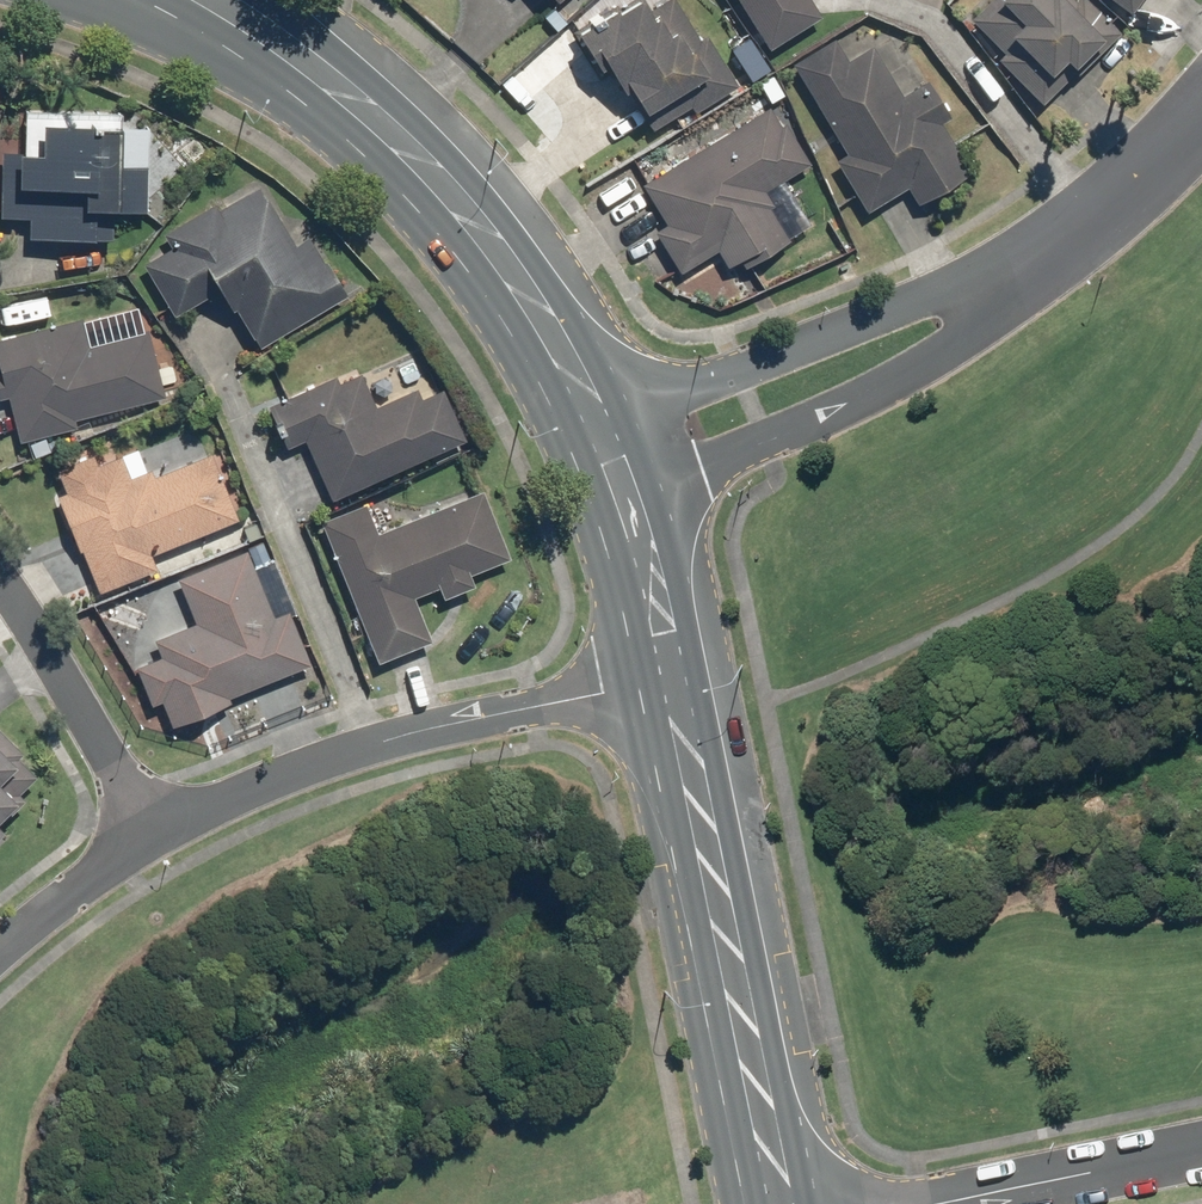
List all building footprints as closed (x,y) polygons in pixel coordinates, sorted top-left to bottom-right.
[(621,1),(580,28),(612,78),(624,70),(662,130),(738,82),(685,0),(656,0),(655,1),(654,0),(636,0),(625,7),(621,1)] [(775,50),(827,16),(817,0),(742,0),(775,50)] [(966,10),(987,37),(980,41),(1009,76),(1015,71),(1022,80),(1015,85),(1029,101),(1039,93),(1046,102),(1067,84),(1056,70),(1072,57),(1080,66),(1113,38),(1120,32),(1094,0),(978,0),(966,10)] [(1140,10),(1146,0),(1124,0),(1140,10)] [(836,37),(795,64),(852,151),(838,160),(871,211),(910,186),(922,204),(973,171),(941,123),(955,114),(932,79),(910,93),(876,41),(849,58),(836,37)] [(818,171),(775,103),(773,104),(770,105),(647,183),(671,222),(657,232),(685,277),(723,252),(733,268),(744,261),(747,265),(792,237),(773,207),(780,202),(770,187),(786,177),(793,187),(818,171)] [(129,108),(104,107),(30,105),(28,152),(5,151),(3,215),(30,216),(30,234),(115,237),(116,208),(125,208),(153,209),(152,146),(168,146),(129,108)] [(265,346),(351,294),(315,233),(297,244),(261,184),(223,207),(221,202),(168,234),(176,247),(148,264),(178,314),(222,288),(233,307),(240,303),(265,346)] [(0,341),(0,360),(21,442),(80,427),(79,420),(169,397),(151,327),(91,343),(84,319),(0,341)] [(333,499),(469,439),(447,375),(376,404),(360,364),(270,401),(282,430),(293,425),(313,448),(333,499)] [(99,456),(58,472),(102,588),(162,565),(157,551),(241,519),(223,471),(227,470),(219,449),(157,472),(155,467),(129,477),(120,455),(101,463),(99,456)] [(474,574),(513,558),(485,488),(382,530),(370,502),(325,521),(382,662),(436,640),(418,596),(441,587),(445,597),(478,584),(474,574)] [(164,701),(172,722),(317,666),(294,606),(277,613),(252,547),(180,575),(197,620),(157,636),(164,655),(141,664),(156,704),(164,701)] [(10,827),(3,820),(25,799),(5,777),(29,754),(0,724),(0,836),(10,827)]
